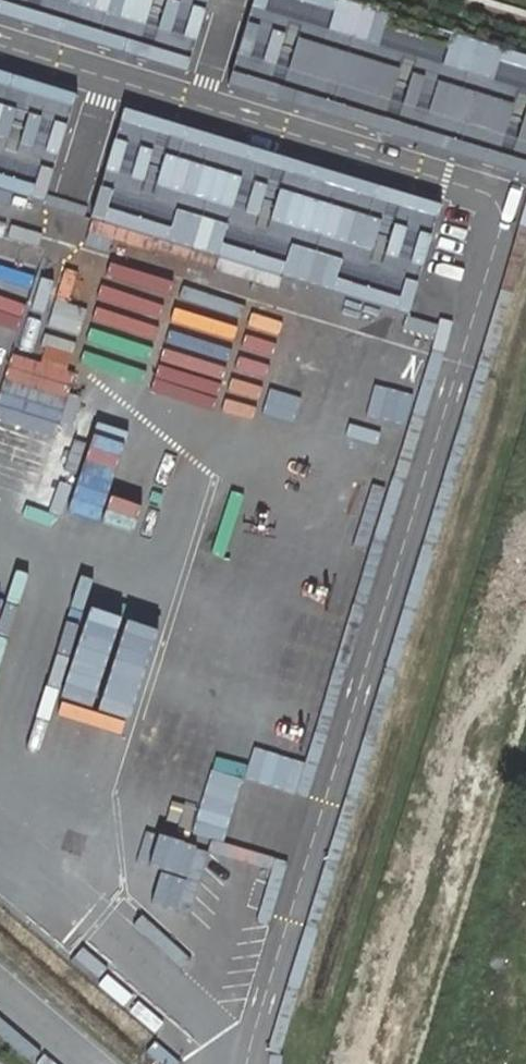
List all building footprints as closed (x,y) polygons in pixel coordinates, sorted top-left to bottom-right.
[(189,72),(210,0),(0,0),(0,15),(189,72)] [(340,0),(256,0),(230,85),(525,175),(525,56),(340,0)] [(0,73),(0,192),(43,205),(76,96),(0,73)] [(443,208),(124,112),(91,220),(410,317),(443,208)] [(48,287),(51,288),(43,310),(77,321),(99,255),(63,243),(48,287)] [(137,270),(134,283),(165,291),(169,278),(137,270)] [(0,339),(0,413),(6,390),(61,403),(77,337),(5,319),(0,339)] [(89,558),(109,564),(143,436),(97,423),(91,445),(57,436),(25,554),(86,570),(89,558)] [(8,750),(18,713),(46,720),(63,652),(0,637),(0,748),(8,750)] [(151,838),(134,871),(223,915),(246,868),(242,867),(260,830),(231,816),(207,865),(151,838)] [(218,946),(233,921),(224,915),(208,940),(218,946)]
